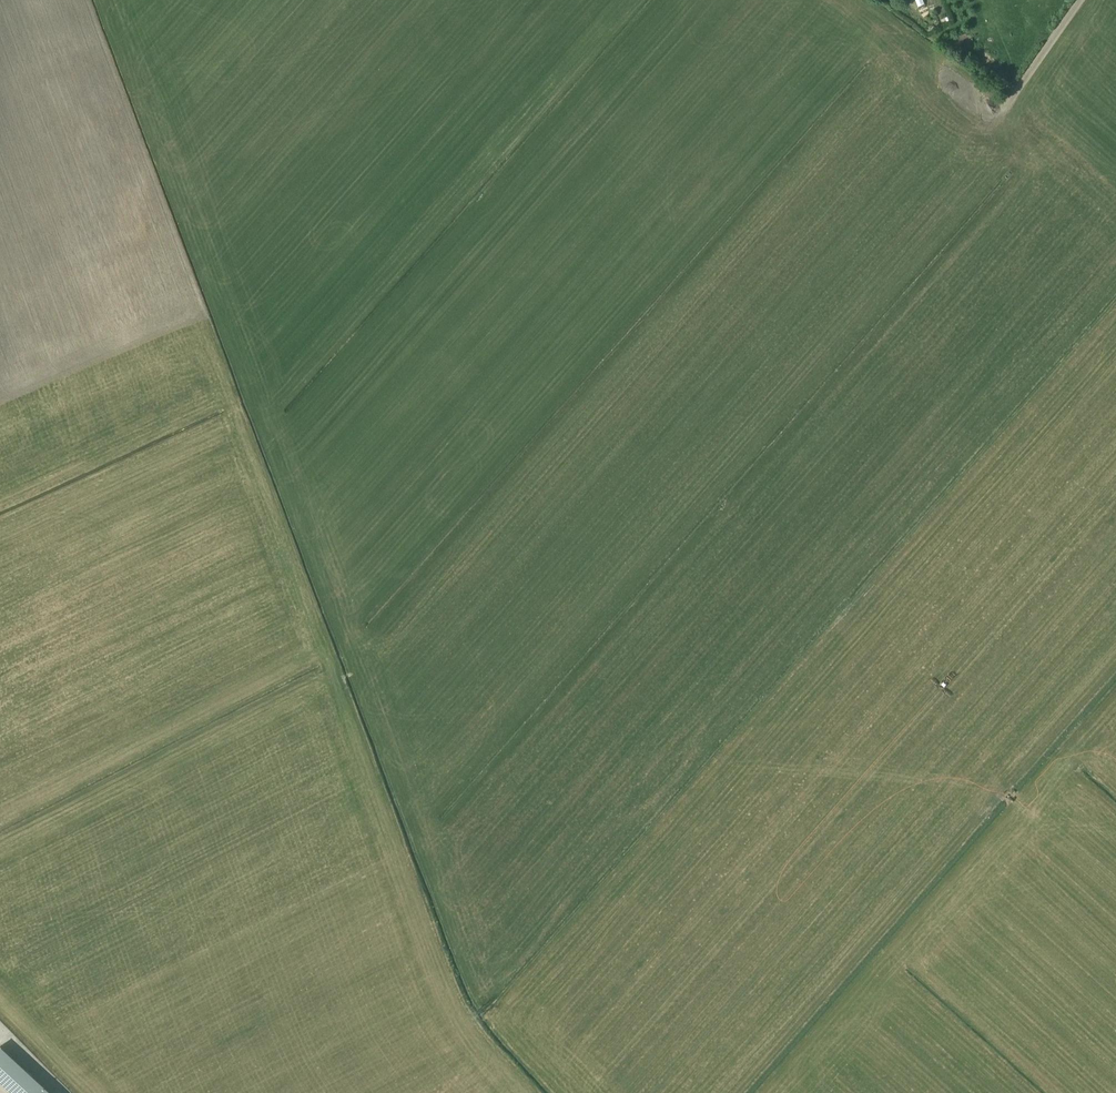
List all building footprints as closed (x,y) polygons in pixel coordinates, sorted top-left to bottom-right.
[(11,1092),(51,1092),(0,1046),(0,1083),(11,1092)]
